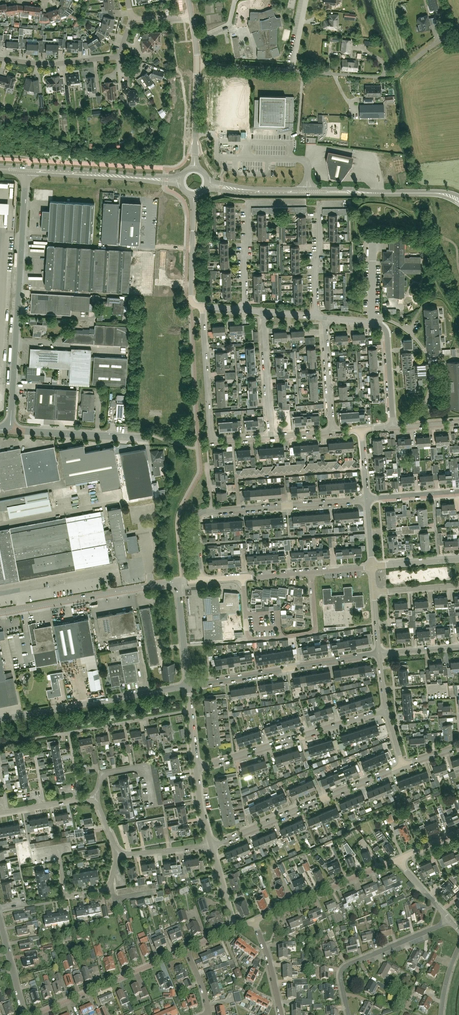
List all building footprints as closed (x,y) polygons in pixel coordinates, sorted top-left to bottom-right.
[(71,4),(72,4),(73,1),(70,0),(60,0),(60,2),(64,4),(65,6),(69,8),(67,11),(70,13),(71,14),(74,10),(70,7),(71,4)] [(340,0),(324,0),(323,4),(326,4),(326,8),(331,9),(331,5),(336,5),(336,1),(340,2),(340,0)] [(434,9),(438,8),(436,0),(429,0),(430,7),(433,6),(434,9)] [(102,13),(108,13),(108,9),(114,8),(113,2),(104,3),(105,6),(101,7),(102,13)] [(18,11),(21,12),(22,5),(18,5),(17,4),(12,5),(13,14),(19,13),(18,11)] [(29,17),(30,5),(25,5),(25,6),(22,5),(21,12),(20,16),(23,16),(29,17)] [(43,13),(44,11),(41,11),(41,7),(36,6),(35,15),(34,18),(40,19),(39,22),(42,22),(43,19),(43,13)] [(282,25),(281,17),(277,17),(275,15),(273,8),(265,10),(265,11),(262,12),(258,12),(250,11),(250,19),(251,19),(250,21),(249,22),(248,25),(248,26),(248,27),(249,27),(249,28),(250,30),(252,30),(252,32),(258,48),(257,58),(269,58),(272,57),(280,54),(277,45),(277,28),(278,26),(282,25)] [(58,9),(52,10),(55,19),(56,22),(60,21),(61,19),(61,17),(66,15),(68,17),(70,13),(67,11),(65,10),(63,13),(59,14),(58,9)] [(47,13),(43,13),(43,19),(46,19),(46,22),(45,23),(50,21),(51,24),(56,22),(55,19),(52,10),(47,12),(47,13)] [(114,19),(114,18),(108,17),(108,13),(102,13),(100,12),(99,17),(104,19),(103,22),(114,25),(115,19),(114,19)] [(330,21),(324,20),(323,28),(337,29),(338,15),(334,14),(334,15),(330,15),(330,19),(331,19),(330,21)] [(420,17),(418,19),(418,23),(419,27),(418,27),(419,31),(422,30),(422,31),(429,29),(428,25),(430,25),(427,15),(420,17)] [(102,26),(98,26),(97,31),(103,34),(105,29),(111,31),(111,30),(112,31),(114,25),(103,22),(102,26)] [(95,34),(97,34),(98,35),(97,36),(92,39),(97,47),(102,44),(100,40),(101,40),(102,38),(104,39),(105,36),(103,34),(97,31),(95,34)] [(3,35),(3,39),(3,40),(7,41),(7,50),(13,50),(13,41),(10,41),(10,34),(3,33),(3,35)] [(143,52),(154,51),(154,44),(161,44),(160,33),(149,33),(149,40),(142,41),(143,52)] [(13,38),(13,41),(13,50),(18,51),(19,41),(23,42),(23,38),(23,35),(19,34),(19,38),(13,38)] [(27,53),(32,53),(33,43),(33,39),(23,38),(23,42),(24,42),(24,43),(27,43),(27,53)] [(57,41),(53,40),(52,53),(58,53),(59,43),(63,43),(63,39),(59,38),(59,42),(57,41)] [(73,51),(73,39),(63,38),(63,39),(63,43),(67,44),(67,51),(73,51)] [(78,45),(83,46),(83,40),(73,39),(73,51),(78,51),(78,45)] [(87,48),(90,47),(92,50),(97,47),(92,39),(87,42),(84,42),(84,48),(87,48)] [(342,52),(352,52),(352,39),(343,39),(342,52)] [(43,44),(43,43),(43,40),(36,40),(36,44),(33,43),(32,53),(39,53),(39,44),(43,44)] [(46,53),(52,53),(53,40),(50,40),(43,40),(43,43),(47,44),(46,53)] [(350,61),(351,61),(351,60),(342,59),(342,70),(349,70),(350,61)] [(358,61),(351,60),(351,61),(350,61),(349,70),(357,71),(358,61)] [(147,72),(141,76),(148,86),(153,82),(152,80),(156,77),(161,79),(162,78),(164,73),(154,69),(153,72),(148,75),(147,72)] [(80,82),(79,74),(66,75),(67,83),(68,83),(68,85),(71,84),(70,83),(80,82)] [(16,77),(8,75),(7,78),(0,76),(0,83),(5,84),(5,85),(13,88),(16,77)] [(48,90),(53,89),(61,88),(60,76),(52,76),(52,78),(47,79),(48,90)] [(95,77),(87,78),(88,81),(86,82),(87,86),(88,90),(92,89),(92,92),(97,91),(96,84),(95,77)] [(27,78),(24,88),(29,89),(34,91),(40,91),(39,80),(33,80),(32,79),(27,78)] [(238,82),(222,82),(222,116),(223,114),(226,115),(228,115),(234,117),(234,120),(229,120),(229,123),(222,123),(222,124),(222,125),(238,125),(238,132),(245,132),(245,126),(241,125),(241,81),(245,81),(245,78),(238,78),(238,82)] [(105,82),(105,84),(101,84),(102,92),(107,92),(108,98),(110,98),(110,99),(111,100),(114,100),(115,99),(115,97),(117,97),(116,90),(119,89),(119,83),(112,84),(111,82),(105,82)] [(122,83),(123,91),(128,95),(129,101),(136,100),(137,101),(138,100),(139,99),(139,98),(138,97),(137,90),(131,91),(128,88),(127,82),(122,83)] [(260,95),(260,99),(255,99),(254,120),(254,128),(267,128),(267,129),(283,129),(284,131),(283,131),(292,130),(293,129),(293,122),(294,100),(294,96),(260,95)] [(360,113),(360,117),(380,117),(380,104),(366,104),(366,113),(360,113)] [(329,161),(331,161),(337,162),(337,161),(339,162),(338,163),(346,164),(349,165),(349,163),(351,163),(351,160),(352,157),(330,152),(329,155),(328,158),(330,158),(329,161)] [(331,161),(329,161),(326,161),(329,179),(340,181),(351,166),(351,165),(349,165),(346,164),(338,163),(339,162),(337,161),(337,162),(331,161)] [(42,229),(48,229),(48,239),(92,241),(94,203),(50,200),(50,210),(43,210),(42,229)] [(116,243),(117,242),(120,243),(139,245),(141,204),(123,203),(122,208),(119,208),(119,203),(112,202),(112,200),(105,200),(105,202),(104,202),(101,242),(116,243)] [(339,233),(337,233),(337,234),(329,234),(329,240),(336,240),(336,242),(340,242),(340,237),(339,237),(339,233)] [(306,242),(306,235),(298,235),(298,242),(294,242),(294,244),(304,244),(303,242),(306,242)] [(387,249),(387,252),(383,252),(383,261),(381,261),(381,263),(381,264),(383,264),(383,274),(384,274),(384,277),(383,277),(383,286),(387,286),(387,297),(404,297),(404,285),(407,285),(407,280),(404,280),(404,273),(420,273),(420,263),(420,256),(410,256),(410,260),(404,260),(405,237),(394,237),(394,241),(389,241),(389,249),(388,249),(387,249)] [(54,245),(49,245),(48,246),(45,286),(46,287),(52,287),(53,286),(53,288),(129,292),(131,250),(56,245),(55,247),(54,245)] [(32,293),(31,313),(33,313),(36,314),(36,313),(71,315),(71,310),(89,311),(90,296),(32,293)] [(119,299),(119,298),(108,297),(107,302),(117,302),(117,306),(114,305),(113,313),(123,314),(124,312),(126,312),(127,311),(127,307),(126,306),(123,306),(123,299),(119,299)] [(438,348),(440,348),(439,334),(442,334),(441,322),(438,322),(437,308),(432,308),(432,307),(429,307),(430,308),(424,309),(427,349),(430,349),(431,350),(431,352),(432,352),(432,354),(435,354),(439,353),(438,348)] [(46,330),(47,327),(50,327),(50,322),(43,321),(43,324),(36,324),(37,321),(30,321),(30,324),(34,324),(33,337),(41,337),(41,330),(46,330)] [(73,332),(63,341),(63,342),(128,346),(129,327),(95,325),(94,333),(73,332)] [(273,343),(277,343),(277,340),(282,340),(281,332),(274,332),(274,337),(272,337),(273,343)] [(365,333),(359,334),(360,342),(366,342),(366,344),(369,344),(369,337),(365,337),(365,333)] [(404,347),(406,347),(407,350),(413,350),(412,339),(404,340),(404,347)] [(31,348),(30,350),(29,366),(30,366),(37,366),(58,368),(70,368),(69,382),(89,383),(91,360),(94,360),(93,383),(126,385),(128,358),(94,356),(94,357),(91,356),(91,349),(78,349),(72,348),(71,350),(31,348)] [(407,387),(416,387),(415,377),(429,376),(429,364),(412,365),(411,352),(402,353),(403,369),(403,373),(406,373),(407,387)] [(450,409),(458,408),(458,362),(447,363),(449,384),(450,384),(450,385),(450,387),(449,387),(450,409)] [(37,366),(30,366),(29,366),(27,366),(27,380),(44,381),(44,375),(37,374),(37,366)] [(285,371),(285,368),(277,368),(277,374),(283,374),(283,378),(290,378),(289,373),(288,373),(288,371),(285,371)] [(310,381),(318,381),(317,374),(317,371),(307,372),(307,381),(310,381)] [(28,391),(27,410),(35,411),(35,417),(75,419),(77,389),(37,387),(36,391),(28,391)] [(95,412),(93,412),(94,409),(94,393),(83,393),(82,409),(87,409),(87,411),(83,411),(83,420),(94,420),(95,412)] [(371,393),(368,393),(368,396),(371,396),(371,399),(371,400),(373,400),(373,402),(378,401),(378,399),(380,399),(380,393),(371,393)] [(279,407),(283,406),(283,409),(290,409),(290,403),(287,403),(287,400),(279,400),(279,407)] [(232,421),(233,429),(239,429),(238,426),(241,426),(241,420),(238,421),(232,421)] [(405,452),(405,447),(404,436),(401,437),(401,438),(398,438),(398,441),(395,442),(395,444),(396,450),(396,453),(397,461),(400,461),(399,453),(405,452)] [(84,444),(60,449),(67,484),(100,477),(102,490),(121,486),(114,446),(85,452),(84,444)] [(1,490),(1,489),(4,488),(4,490),(61,479),(54,446),(21,452),(21,448),(0,452),(0,490),(1,490)] [(121,453),(129,498),(154,493),(145,449),(121,453)] [(164,459),(163,451),(162,451),(159,451),(159,452),(156,453),(156,451),(151,452),(153,461),(154,466),(153,466),(154,475),(159,474),(157,466),(165,464),(164,459)] [(373,461),(374,464),(384,463),(387,463),(386,457),(392,457),(392,453),(385,454),(386,456),(374,457),(375,461),(373,461)] [(451,464),(451,472),(445,473),(446,483),(452,482),(452,481),(452,480),(455,479),(455,476),(454,464),(451,464)] [(408,486),(407,476),(407,474),(401,475),(401,468),(397,468),(397,471),(398,473),(398,478),(399,484),(401,484),(401,485),(405,485),(405,486),(408,486)] [(393,474),(393,471),(387,472),(384,472),(384,474),(376,475),(376,479),(375,479),(375,482),(385,481),(385,478),(388,478),(387,475),(393,474)] [(234,490),(233,487),(227,488),(227,492),(218,492),(218,500),(219,501),(220,501),(222,501),(223,500),(224,499),(223,498),(227,498),(227,495),(229,494),(228,491),(234,490)] [(0,511),(8,509),(10,518),(52,510),(48,492),(25,496),(0,501),(0,510),(0,511)] [(449,515),(448,503),(442,504),(442,508),(436,509),(437,515),(440,515),(440,511),(442,511),(442,512),(446,512),(446,517),(449,517),(449,515)] [(448,503),(449,515),(457,514),(456,511),(455,511),(454,503),(448,503)] [(113,562),(112,555),(109,556),(107,544),(110,543),(109,538),(111,538),(111,540),(114,539),(118,561),(128,559),(124,541),(127,540),(129,553),(139,551),(136,535),(127,537),(121,507),(109,509),(113,531),(110,532),(109,529),(104,530),(101,511),(21,526),(19,526),(10,528),(0,530),(0,583),(113,562)] [(423,517),(427,517),(427,508),(418,509),(419,515),(423,515),(423,517)] [(391,520),(391,517),(395,517),(395,510),(387,511),(387,520),(391,520)] [(340,512),(334,513),(335,521),(333,521),(333,524),(338,524),(338,521),(341,521),(340,512)] [(290,528),(297,527),(296,525),(300,524),(299,515),(293,516),(293,523),(290,524),(290,528)] [(423,515),(419,515),(419,524),(428,524),(427,517),(423,517),(423,515)] [(396,526),(395,517),(391,517),(391,520),(387,520),(388,526),(396,526)] [(421,542),(425,542),(425,539),(429,539),(428,533),(420,533),(421,542)] [(388,539),(389,539),(389,542),(393,541),(393,544),(401,543),(401,541),(397,541),(397,535),(388,535),(388,536),(388,539)] [(429,539),(425,539),(425,542),(421,542),(417,543),(417,546),(421,545),(421,549),(430,548),(429,539)] [(409,550),(409,543),(401,543),(393,544),(393,541),(389,542),(390,551),(398,550),(405,549),(405,550),(409,550)] [(210,567),(216,567),(215,556),(215,550),(215,548),(214,546),(214,545),(208,545),(208,549),(212,549),(212,550),(212,559),(209,559),(210,567)] [(358,547),(355,548),(355,556),(361,555),(361,550),(364,549),(364,545),(358,545),(358,547)] [(234,554),(235,565),(241,565),(240,554),(243,554),(243,547),(240,548),(240,553),(234,553),(234,554)] [(293,593),(293,594),(301,595),(302,588),(295,587),(295,586),(289,585),(288,592),(290,592),(291,588),(293,589),(293,593)] [(324,603),(334,602),(335,610),(343,609),(342,602),(355,601),(355,607),(364,606),(363,594),(352,595),(351,586),(343,586),(344,594),(331,595),(331,587),(322,588),(324,603)] [(269,598),(268,600),(271,600),(272,596),(277,597),(278,588),(271,587),(271,589),(270,589),(269,598)] [(278,588),(277,597),(276,599),(279,599),(280,596),(285,596),(287,588),(279,587),(279,588),(278,588)] [(262,598),(261,598),(261,600),(262,600),(262,605),(261,605),(261,607),(262,611),(265,610),(264,601),(266,601),(267,597),(269,598),(270,589),(263,588),(263,590),(262,598)] [(256,598),(261,598),(262,598),(263,590),(255,589),(255,590),(252,590),(251,602),(256,603),(256,600),(256,598)] [(207,620),(203,620),(205,640),(224,639),(223,629),(222,619),(228,619),(228,613),(240,612),(238,592),(225,591),(224,601),(222,602),(220,602),(219,594),(204,596),(205,614),(207,613),(207,620)] [(293,602),(302,603),(303,595),(301,595),(293,594),(293,593),(291,593),(290,596),(294,596),(293,601),(293,602)] [(294,610),(303,611),(304,603),(302,603),(293,602),(293,601),(291,601),(291,604),(295,604),(294,609),(294,610)] [(160,664),(150,607),(141,609),(151,666),(160,664)] [(294,617),(294,618),(303,619),(304,611),(303,611),(294,610),(294,609),(292,609),(291,612),(295,612),(294,617)] [(98,617),(102,636),(137,630),(133,610),(98,617)] [(294,618),(294,617),(292,617),(292,619),(296,620),(295,626),(304,627),(305,619),(303,619),(294,618)] [(61,659),(95,653),(89,618),(54,624),(61,659)] [(417,639),(421,639),(421,640),(424,640),(423,630),(417,631),(416,620),(412,621),(413,627),(413,632),(414,633),(417,633),(417,639)] [(34,653),(36,666),(58,662),(56,649),(51,624),(36,627),(35,623),(29,624),(32,644),(31,645),(32,653),(34,653)] [(365,637),(362,637),(361,638),(363,646),(369,645),(368,637),(371,636),(370,633),(364,634),(365,637)] [(304,656),(310,655),(309,646),(303,647),(302,646),(298,647),(300,654),(304,654),(304,656)] [(13,677),(12,672),(5,673),(0,650),(0,706),(11,704),(18,703),(13,677)] [(139,680),(135,661),(140,660),(138,650),(120,653),(122,663),(126,682),(139,680)] [(451,667),(447,667),(447,675),(447,676),(454,676),(454,670),(458,670),(458,661),(451,662),(451,667)] [(126,682),(122,663),(119,664),(119,663),(108,665),(112,686),(121,685),(120,683),(126,682)] [(434,675),(437,675),(436,663),(429,664),(430,669),(426,669),(427,676),(430,676),(430,672),(434,672),(434,675)] [(447,675),(447,667),(443,668),(442,663),(436,663),(437,675),(439,674),(439,671),(443,671),(443,675),(447,675)] [(370,664),(364,665),(365,674),(366,674),(366,676),(369,676),(369,673),(372,673),(372,674),(375,673),(374,667),(371,668),(370,664)] [(170,679),(173,678),(174,670),(175,670),(174,666),(165,665),(164,673),(163,674),(163,677),(170,678),(170,679)] [(98,668),(88,670),(91,690),(101,688),(98,668)] [(63,671),(50,674),(48,674),(47,675),(48,679),(49,679),(51,679),(53,688),(47,689),(48,698),(50,698),(50,697),(62,695),(59,679),(64,678),(63,671)] [(226,696),(226,693),(208,695),(208,698),(205,698),(205,702),(204,703),(204,704),(217,703),(216,697),(226,696)] [(372,696),(366,697),(369,705),(375,703),(372,696)] [(363,707),(369,705),(366,697),(361,699),(363,707)] [(357,708),(363,707),(361,699),(355,701),(357,708)] [(355,701),(349,703),(352,710),(357,708),(355,701)] [(443,706),(443,702),(438,702),(438,709),(443,709),(443,713),(450,712),(450,705),(443,706)] [(352,710),(349,703),(343,705),(346,712),(352,710)] [(317,719),(314,711),(313,705),(310,706),(311,712),(308,713),(311,721),(317,719)] [(340,714),(346,712),(343,705),(338,706),(340,714)] [(326,708),(328,715),(334,713),(332,706),(326,708)] [(320,709),(323,717),(328,715),(326,708),(320,709)] [(314,711),(317,719),(323,717),(320,709),(314,711)] [(293,718),(296,725),(301,724),(299,716),(293,718)] [(287,720),(290,727),(296,725),(293,718),(287,720)] [(282,721),(284,729),(290,727),(287,720),(282,721)] [(444,731),(452,731),(451,724),(447,724),(447,720),(440,721),(440,728),(444,728),(444,731)] [(276,723),(278,731),(284,729),(282,721),(276,723)] [(273,733),(278,731),(276,723),(270,725),(273,733)] [(171,724),(163,725),(163,728),(161,729),(161,733),(164,733),(165,736),(167,735),(168,739),(173,738),(171,724)] [(373,734),(374,737),(377,736),(376,734),(379,732),(377,724),(371,726),(373,734)] [(273,733),(270,725),(264,727),(267,734),(273,733)] [(373,734),(371,726),(365,728),(367,736),(373,734)] [(161,734),(159,734),(158,727),(151,728),(148,728),(149,736),(156,735),(157,739),(159,738),(159,741),(162,741),(161,734)] [(359,730),(361,738),(367,736),(365,728),(359,730)] [(135,742),(135,739),(142,738),(143,742),(144,741),(144,744),(147,744),(147,740),(145,733),(142,733),(141,730),(136,731),(135,730),(131,731),(133,742),(135,742)] [(254,732),(256,740),(262,738),(259,730),(254,732)] [(361,738),(359,730),(353,732),(356,740),(361,738)] [(120,744),(119,741),(126,740),(124,731),(113,734),(115,742),(115,745),(120,744)] [(410,735),(407,735),(407,741),(410,741),(411,745),(418,745),(417,731),(417,732),(417,733),(413,733),(414,737),(410,738),(410,735)] [(420,731),(417,731),(418,745),(425,744),(424,741),(428,741),(428,740),(427,733),(424,733),(420,733),(420,731)] [(248,734),(250,741),(256,740),(254,732),(248,734)] [(356,740),(353,732),(347,733),(350,742),(356,740)] [(341,735),(344,743),(350,742),(347,733),(341,735)] [(108,734),(97,736),(99,745),(110,743),(108,734)] [(242,735),(245,743),(250,741),(248,734),(242,735)] [(245,743),(242,735),(236,737),(239,745),(245,743)] [(91,738),(80,740),(81,748),(86,747),(86,751),(87,751),(91,750),(94,763),(97,762),(95,750),(96,750),(95,745),(93,746),(91,738)] [(326,741),(328,749),(335,747),(332,739),(326,741)] [(51,747),(52,750),(60,749),(58,743),(56,743),(55,740),(48,741),(49,747),(51,747)] [(328,749),(326,741),(320,743),(323,751),(328,749)] [(323,751),(320,743),(314,745),(317,753),(323,751)] [(317,753),(314,745),(308,746),(311,755),(317,753)] [(293,751),(295,760),(296,763),(299,762),(298,762),(302,760),(305,759),(303,751),(299,752),(298,749),(293,751)] [(382,753),(378,754),(382,762),(388,760),(383,750),(381,751),(382,753)] [(293,751),(287,753),(289,761),(295,760),(293,751)] [(164,761),(168,760),(169,765),(180,763),(179,756),(173,757),(172,753),(163,754),(164,761)] [(289,761),(287,753),(281,755),(283,763),(289,761)] [(376,765),(382,762),(378,754),(373,757),(376,765)] [(283,763),(281,755),(275,757),(277,765),(283,763)] [(371,767),(376,765),(373,757),(367,759),(371,767)] [(365,770),(371,767),(367,759),(362,761),(365,770)] [(265,760),(259,761),(262,770),(268,768),(265,760)] [(256,771),(262,770),(259,761),(253,763),(256,771)] [(349,767),(353,775),(358,772),(357,768),(359,767),(357,762),(354,764),(355,764),(349,767)] [(454,782),(453,778),(451,772),(448,772),(448,773),(447,770),(448,770),(445,762),(439,764),(442,775),(448,773),(452,783),(454,782)] [(181,769),(180,763),(169,765),(169,770),(166,770),(167,777),(176,775),(175,771),(181,769)] [(247,765),(250,773),(256,771),(253,763),(247,765)] [(442,775),(439,764),(433,766),(436,774),(439,773),(440,777),(443,776),(442,775)] [(244,775),(250,773),(247,765),(241,767),(243,772),(240,773),(241,777),(245,776),(244,775)] [(330,784),(327,776),(324,769),(322,766),(319,767),(321,770),(324,778),(321,779),(324,787),(330,784)] [(344,769),(347,777),(353,775),(349,767),(344,769)] [(341,779),(347,777),(344,769),(338,771),(341,779)] [(421,772),(423,780),(429,778),(426,770),(421,772)] [(332,774),(336,782),(341,779),(338,771),(332,774)] [(236,772),(220,775),(218,775),(218,778),(215,779),(216,783),(215,783),(215,785),(229,783),(228,777),(237,775),(236,772)] [(417,782),(423,780),(421,772),(415,774),(417,782)] [(332,774),(327,776),(330,784),(336,782),(332,774)] [(409,776),(412,784),(417,782),(415,774),(409,776)] [(406,786),(412,784),(409,776),(403,778),(406,786)] [(120,780),(120,783),(115,784),(116,786),(129,784),(128,778),(120,780)] [(178,778),(171,779),(172,786),(173,789),(176,788),(184,787),(183,780),(179,781),(178,778)] [(406,786),(403,778),(397,780),(400,788),(406,786)] [(312,779),(306,782),(310,790),(316,787),(312,779)] [(310,790),(306,782),(301,784),(304,792),(310,790)] [(394,783),(391,784),(390,782),(384,784),(388,794),(389,797),(391,801),(394,799),(390,790),(393,789),(393,790),(397,789),(394,783)] [(299,794),(304,792),(301,784),(295,787),(299,794)] [(388,794),(384,784),(378,787),(381,794),(384,793),(385,795),(388,794)] [(182,800),(182,798),(181,795),(185,794),(184,787),(176,788),(177,792),(173,792),(175,802),(182,800)] [(295,787),(290,789),(293,797),(299,794),(295,787)] [(381,794),(378,787),(373,789),(376,796),(381,794)] [(217,796),(231,794),(230,788),(218,790),(218,794),(217,795),(217,796)] [(376,796),(373,789),(367,792),(370,799),(376,796)] [(132,796),(131,790),(122,792),(122,795),(118,796),(118,798),(132,796)] [(278,794),(281,802),(287,799),(283,792),(278,794)] [(357,796),(360,803),(366,801),(363,793),(357,796)] [(275,804),(281,802),(278,794),(272,796),(275,804)] [(275,804),(272,796),(266,799),(270,807),(275,804)] [(360,803),(357,796),(351,798),(354,806),(360,803)] [(354,806),(351,798),(345,801),(349,808),(354,806)] [(255,804),(258,812),(264,809),(261,801),(260,801),(259,799),(256,801),(257,803),(255,804)] [(261,801),(264,809),(270,807),(266,799),(261,801)] [(232,800),(220,802),(220,805),(219,806),(220,807),(220,808),(233,805),(232,800)] [(349,808),(345,801),(340,803),(343,811),(349,808)] [(133,802),(124,804),(125,807),(120,808),(120,811),(134,808),(133,802)] [(407,812),(415,808),(413,803),(405,807),(407,812)] [(174,808),(175,815),(187,813),(185,806),(177,807),(176,808),(175,804),(165,806),(165,809),(174,808)] [(258,812),(255,804),(249,806),(253,814),(258,812)] [(331,810),(334,817),(339,815),(336,807),(331,810)] [(450,812),(455,823),(458,821),(458,820),(458,816),(457,811),(454,813),(451,807),(448,808),(450,812)] [(135,814),(134,808),(120,811),(121,813),(125,812),(126,816),(127,815),(128,820),(135,818),(135,814)] [(334,817),(331,810),(325,812),(328,819),(334,817)] [(235,817),(234,811),(222,813),(223,817),(221,817),(222,818),(222,819),(235,817)] [(328,819),(325,812),(319,814),(322,822),(328,819)] [(455,823),(450,812),(447,813),(448,815),(445,816),(447,820),(446,821),(447,824),(448,824),(449,824),(451,824),(451,825),(455,823)] [(179,816),(179,821),(188,819),(187,813),(175,815),(176,817),(179,816)] [(389,823),(394,820),(391,813),(386,816),(389,823)] [(322,822),(319,814),(314,817),(317,824),(322,822)] [(432,822),(425,825),(429,832),(439,828),(436,821),(439,819),(436,814),(430,817),(432,822)] [(384,830),(388,827),(382,819),(380,815),(377,816),(378,817),(377,818),(379,821),(378,822),(379,824),(384,830)] [(92,817),(84,818),(86,825),(93,824),(92,817)] [(314,817),(308,819),(311,827),(317,824),(314,817)] [(37,826),(36,818),(30,819),(31,823),(26,824),(28,832),(34,831),(34,827),(37,826)] [(297,822),(300,829),(306,827),(303,819),(297,822)] [(300,829),(297,822),(292,824),(295,831),(300,829)] [(400,824),(401,826),(394,829),(396,834),(400,832),(402,837),(403,837),(404,840),(411,837),(408,830),(406,824),(404,825),(403,822),(400,824)] [(183,827),(183,824),(179,825),(171,826),(168,827),(169,829),(172,828),(172,831),(179,829),(180,835),(190,833),(189,826),(183,827)] [(286,827),(289,834),(295,831),(292,824),(286,827)] [(164,835),(162,825),(155,826),(157,837),(164,835)] [(151,838),(152,837),(153,837),(152,834),(151,834),(150,834),(149,827),(142,829),(143,839),(151,838)] [(286,827),(280,829),(283,836),(289,834),(286,827)] [(137,840),(138,840),(139,839),(139,837),(138,836),(137,836),(135,830),(127,831),(129,837),(130,841),(129,841),(129,842),(137,840)] [(384,845),(389,853),(392,851),(393,850),(394,849),(395,849),(390,841),(389,842),(382,830),(377,834),(380,838),(382,836),(384,840),(382,842),(384,845)] [(76,837),(84,835),(85,838),(87,838),(88,843),(96,841),(94,832),(86,834),(86,835),(84,835),(83,831),(75,833),(76,837)] [(270,833),(273,841),(279,838),(275,831),(270,833)] [(270,833),(264,836),(267,843),(273,841),(270,833)] [(262,846),(267,843),(264,836),(259,838),(262,846)] [(363,844),(366,847),(368,845),(363,837),(362,838),(359,841),(362,845),(363,844)] [(256,848),(262,846),(259,838),(253,841),(256,848)] [(350,851),(352,849),(347,842),(344,844),(349,851),(350,851)] [(248,843),(242,845),(247,855),(247,856),(250,854),(248,851),(251,850),(248,843)] [(247,855),(242,845),(237,847),(240,855),(242,854),(244,856),(247,855)] [(337,858),(339,857),(335,846),(332,847),(336,856),(334,857),(334,858),(331,860),(336,870),(341,868),(337,858)] [(89,851),(86,852),(87,856),(91,856),(91,857),(94,856),(94,855),(100,854),(100,853),(100,852),(100,851),(100,850),(100,849),(99,848),(99,847),(89,849),(89,851)] [(231,850),(234,857),(240,855),(237,847),(231,850)] [(366,847),(364,848),(365,851),(362,853),(365,860),(371,857),(368,850),(366,847)] [(228,860),(234,857),(231,850),(225,852),(228,860)] [(452,863),(458,860),(458,853),(455,855),(453,851),(448,853),(451,860),(452,863)] [(351,855),(350,852),(344,854),(349,865),(355,862),(352,854),(351,855)] [(443,867),(446,865),(452,863),(451,860),(448,853),(442,856),(444,859),(440,861),(443,867)] [(199,857),(192,858),(194,867),(199,866),(200,870),(205,869),(203,860),(199,860),(199,857)] [(186,865),(183,866),(183,868),(184,874),(185,877),(189,877),(187,869),(194,867),(192,858),(185,859),(186,865)] [(331,860),(326,862),(331,872),(336,870),(331,860)] [(184,874),(183,868),(181,868),(180,864),(177,864),(177,861),(170,862),(172,873),(181,872),(182,878),(185,878),(185,877),(184,874)] [(302,863),(303,864),(305,870),(310,868),(307,861),(302,863)] [(430,875),(435,873),(436,874),(440,872),(437,866),(433,867),(431,861),(425,863),(429,872),(430,875)] [(153,874),(153,871),(157,870),(155,862),(149,863),(151,874),(153,874)] [(165,875),(172,873),(170,862),(164,864),(165,867),(162,867),(163,875),(161,876),(162,880),(166,880),(165,875)] [(151,874),(149,863),(142,864),(143,873),(147,872),(147,875),(151,874)] [(423,872),(419,873),(421,878),(423,880),(426,879),(425,877),(428,876),(426,873),(429,872),(425,863),(420,865),(423,872)] [(305,871),(304,870),(305,870),(303,864),(297,867),(299,873),(305,871)] [(133,878),(133,876),(137,875),(135,866),(134,866),(133,865),(130,866),(130,867),(128,867),(130,877),(130,879),(133,878)] [(317,879),(317,878),(318,879),(320,878),(320,877),(323,876),(320,868),(318,869),(317,866),(314,867),(311,868),(313,872),(314,871),(317,879)] [(8,868),(0,870),(0,874),(0,876),(10,874),(9,871),(11,870),(11,867),(8,868)] [(92,870),(86,871),(87,880),(91,879),(92,884),(94,884),(92,870)] [(238,871),(231,873),(232,876),(229,877),(230,882),(231,882),(233,888),(239,886),(236,875),(239,875),(238,871)] [(296,888),(301,886),(296,873),(295,874),(294,871),(288,873),(292,882),(293,882),(296,888)] [(80,886),(82,886),(80,872),(74,873),(75,882),(79,881),(80,886)] [(298,872),(296,873),(301,886),(306,883),(303,876),(300,877),(298,872)] [(37,883),(46,881),(46,878),(51,877),(50,875),(36,877),(37,883)] [(398,877),(395,878),(394,876),(388,879),(392,889),(394,888),(394,889),(401,886),(400,882),(401,882),(402,882),(398,877)] [(208,877),(201,880),(204,890),(212,888),(208,877)] [(275,884),(274,885),(275,888),(278,895),(279,895),(280,896),(282,894),(285,893),(282,885),(283,885),(280,878),(275,881),(276,883),(275,884)] [(383,893),(392,889),(388,879),(382,881),(384,887),(381,888),(383,893)] [(447,899),(454,893),(451,889),(455,886),(448,879),(441,885),(444,889),(440,892),(447,899)] [(2,883),(3,889),(14,887),(12,881),(10,881),(2,883)] [(383,893),(381,888),(377,890),(375,885),(369,887),(373,897),(376,895),(377,896),(383,893)] [(14,887),(3,889),(5,895),(13,894),(12,890),(17,889),(16,886),(14,887)] [(52,887),(38,889),(39,895),(48,894),(48,890),(53,889),(52,887)] [(374,897),(373,897),(369,887),(363,890),(365,895),(362,896),(364,901),(365,901),(366,904),(372,902),(370,899),(374,897)] [(264,896),(265,897),(268,895),(265,888),(262,890),(263,893),(259,895),(260,898),(257,899),(260,908),(267,905),(263,896),(264,896)] [(364,901),(362,896),(358,898),(356,893),(350,895),(353,902),(356,901),(357,904),(364,901)] [(350,904),(353,902),(350,895),(344,898),(346,903),(343,905),(345,910),(351,907),(350,904)] [(247,907),(248,906),(245,899),(235,903),(238,910),(239,910),(242,916),(250,913),(247,907)] [(209,910),(206,900),(198,903),(201,913),(209,910)] [(96,901),(93,902),(95,915),(102,914),(100,906),(96,906),(96,901)] [(336,909),(340,908),(338,904),(335,905),(334,902),(326,906),(328,912),(336,909)] [(84,918),(90,917),(88,908),(84,908),(83,904),(81,904),(84,918)] [(423,912),(420,912),(418,904),(412,906),(414,914),(415,914),(418,923),(425,922),(423,912)] [(63,909),(61,910),(63,923),(70,922),(68,913),(64,914),(63,909)] [(313,912),(316,920),(319,919),(321,922),(327,919),(325,914),(321,915),(319,910),(313,912)] [(52,911),(49,912),(51,925),(57,924),(56,915),(52,916),(52,911)] [(27,915),(25,915),(24,912),(14,914),(16,921),(21,920),(21,922),(28,920),(27,915)] [(178,914),(180,923),(188,921),(185,912),(178,914)] [(210,926),(213,925),(214,927),(224,923),(219,912),(209,916),(210,918),(207,919),(210,926)] [(310,920),(306,922),(308,927),(314,924),(313,921),(316,920),(313,912),(307,915),(310,920)] [(308,927),(306,922),(303,923),(300,918),(294,921),(297,928),(300,926),(302,930),(308,927)] [(35,930),(39,929),(38,921),(31,923),(32,926),(35,926),(35,930)] [(294,929),(297,928),(294,921),(289,923),(291,928),(287,930),(289,935),(295,932),(294,929)] [(398,923),(400,931),(410,928),(408,921),(398,923)] [(197,922),(189,925),(187,926),(190,931),(191,930),(194,936),(201,933),(199,927),(197,922)] [(134,934),(131,924),(126,925),(129,935),(134,934)] [(173,930),(174,932),(177,941),(182,939),(180,934),(183,933),(180,925),(177,926),(177,928),(173,930)] [(164,941),(167,939),(164,931),(163,926),(159,927),(161,933),(156,935),(161,947),(167,945),(164,941)] [(28,930),(27,927),(17,929),(18,936),(30,934),(30,930),(28,930)] [(392,936),(391,929),(391,928),(388,928),(388,927),(380,928),(382,938),(392,936)] [(174,932),(169,934),(167,930),(164,931),(167,939),(170,938),(172,943),(177,941),(174,932)] [(371,933),(362,936),(363,943),(373,940),(373,938),(376,937),(374,931),(371,932),(371,933)] [(356,941),(359,941),(357,934),(354,935),(355,938),(348,940),(350,945),(346,946),(347,953),(358,950),(356,941)] [(161,947),(156,935),(152,937),(151,935),(148,936),(148,938),(151,946),(154,945),(156,950),(161,947)] [(140,939),(143,947),(140,948),(144,957),(150,955),(145,943),(148,942),(146,937),(140,939)] [(235,940),(231,945),(234,947),(235,945),(240,949),(245,943),(240,939),(237,943),(235,940)] [(21,950),(31,949),(30,941),(26,942),(20,943),(21,950)] [(137,949),(136,950),(135,946),(136,946),(135,942),(131,943),(132,946),(128,948),(129,951),(129,952),(130,957),(131,957),(132,961),(139,960),(138,955),(137,949)] [(282,947),(279,947),(279,953),(290,953),(290,950),(287,950),(287,947),(295,947),(295,942),(282,942),(282,947)] [(249,947),(245,943),(240,949),(245,953),(249,947)] [(327,947),(323,948),(326,958),(339,955),(337,948),(336,948),(335,943),(326,945),(327,947)] [(100,956),(103,956),(102,952),(101,952),(100,949),(101,949),(100,945),(97,946),(94,947),(97,957),(100,956)] [(217,950),(220,957),(222,956),(223,958),(226,956),(225,954),(223,947),(217,950)] [(245,953),(249,956),(254,950),(249,947),(245,953)] [(220,957),(217,950),(212,952),(215,959),(220,957)] [(259,954),(254,950),(249,956),(254,960),(256,957),(259,954)] [(407,963),(411,965),(410,967),(411,968),(413,970),(414,969),(415,967),(420,957),(425,960),(428,954),(423,952),(422,953),(416,950),(415,953),(413,952),(407,963)] [(37,952),(30,953),(25,954),(26,958),(23,959),(24,967),(25,967),(26,967),(29,967),(29,966),(34,965),(33,960),(38,959),(37,952)] [(206,954),(209,961),(215,959),(212,952),(206,954)] [(429,959),(427,964),(431,966),(430,968),(431,968),(427,974),(434,978),(436,974),(437,974),(440,968),(433,964),(437,956),(432,953),(429,959)] [(124,954),(118,956),(119,959),(122,967),(129,964),(124,954)] [(209,961),(206,954),(200,957),(203,964),(209,961)] [(254,966),(253,968),(257,970),(261,961),(256,957),(254,960),(255,960),(253,965),(254,966)] [(116,969),(112,958),(104,960),(107,972),(116,969)] [(226,963),(227,967),(230,966),(232,970),(235,968),(232,960),(228,961),(228,962),(226,963)] [(70,971),(68,963),(64,964),(67,976),(64,977),(67,988),(74,986),(71,976),(71,975),(70,971)] [(387,974),(391,968),(386,965),(384,964),(378,975),(385,979),(385,978),(386,979),(387,979),(389,976),(388,975),(387,974)] [(182,975),(184,978),(184,979),(188,977),(185,969),(183,970),(182,966),(179,967),(178,966),(176,967),(176,968),(175,969),(176,970),(175,970),(175,971),(176,973),(177,973),(179,976),(182,975)] [(82,971),(83,975),(85,982),(91,980),(90,974),(93,972),(92,967),(87,969),(82,971)] [(252,970),(249,976),(256,979),(259,974),(256,972),(257,970),(253,968),(252,970)] [(234,972),(237,979),(242,977),(239,970),(234,972)] [(83,984),(81,977),(80,971),(74,972),(74,974),(75,978),(77,986),(83,984)] [(171,982),(168,983),(164,973),(157,976),(161,986),(164,985),(166,990),(173,987),(171,982)] [(214,973),(207,975),(207,976),(207,975),(209,981),(215,979),(214,973)] [(56,984),(53,984),(56,994),(62,993),(61,988),(63,988),(60,974),(55,975),(57,980),(55,981),(56,984)] [(256,979),(249,976),(247,981),(250,983),(249,985),(252,987),(253,984),(256,979)] [(35,981),(30,983),(33,992),(30,993),(34,1004),(41,1002),(37,991),(38,990),(35,981)] [(52,992),(49,981),(45,982),(47,988),(42,989),(44,999),(51,998),(50,993),(52,992)] [(370,981),(365,991),(372,995),(378,985),(370,981)] [(296,986),(296,987),(288,987),(288,993),(299,993),(299,986),(308,986),(308,983),(298,983),(298,986),(296,986)] [(138,984),(131,987),(135,996),(139,995),(141,999),(149,996),(146,989),(141,991),(138,984)] [(416,993),(423,996),(427,988),(423,985),(421,988),(419,987),(416,993)] [(325,1001),(333,1000),(333,990),(331,990),(330,986),(319,986),(320,991),(325,991),(325,1001)] [(214,998),(221,996),(220,993),(223,992),(223,991),(222,989),(219,990),(212,992),(213,995),(212,995),(213,998),(214,997),(214,998)] [(122,1006),(131,1002),(128,996),(125,997),(123,991),(117,993),(122,1006)] [(246,998),(251,1001),(255,995),(249,992),(246,998)] [(111,993),(99,998),(101,1005),(114,999),(111,993)] [(256,1004),(260,997),(255,995),(251,1001),(256,1004)] [(150,996),(143,999),(146,1006),(153,1002),(150,996)] [(265,1000),(260,997),(256,1004),(261,1007),(265,1000)] [(419,1006),(427,1010),(432,1001),(425,997),(419,1006)] [(265,1000),(261,1007),(267,1010),(264,1014),(268,1014),(272,1008),(269,1007),(271,1003),(265,1000)] [(10,1004),(9,1001),(5,1002),(6,1005),(4,1006),(7,1014),(11,1014),(14,1014),(10,1004)] [(372,1006),(365,1002),(360,1013),(363,1014),(367,1014),(372,1006)] [(91,1004),(86,1007),(89,1014),(94,1011),(94,1010),(95,1009),(94,1006),(92,1007),(91,1004)] [(86,1007),(80,1009),(80,1011),(79,1012),(81,1014),(82,1014),(85,1014),(89,1014),(86,1007)]
